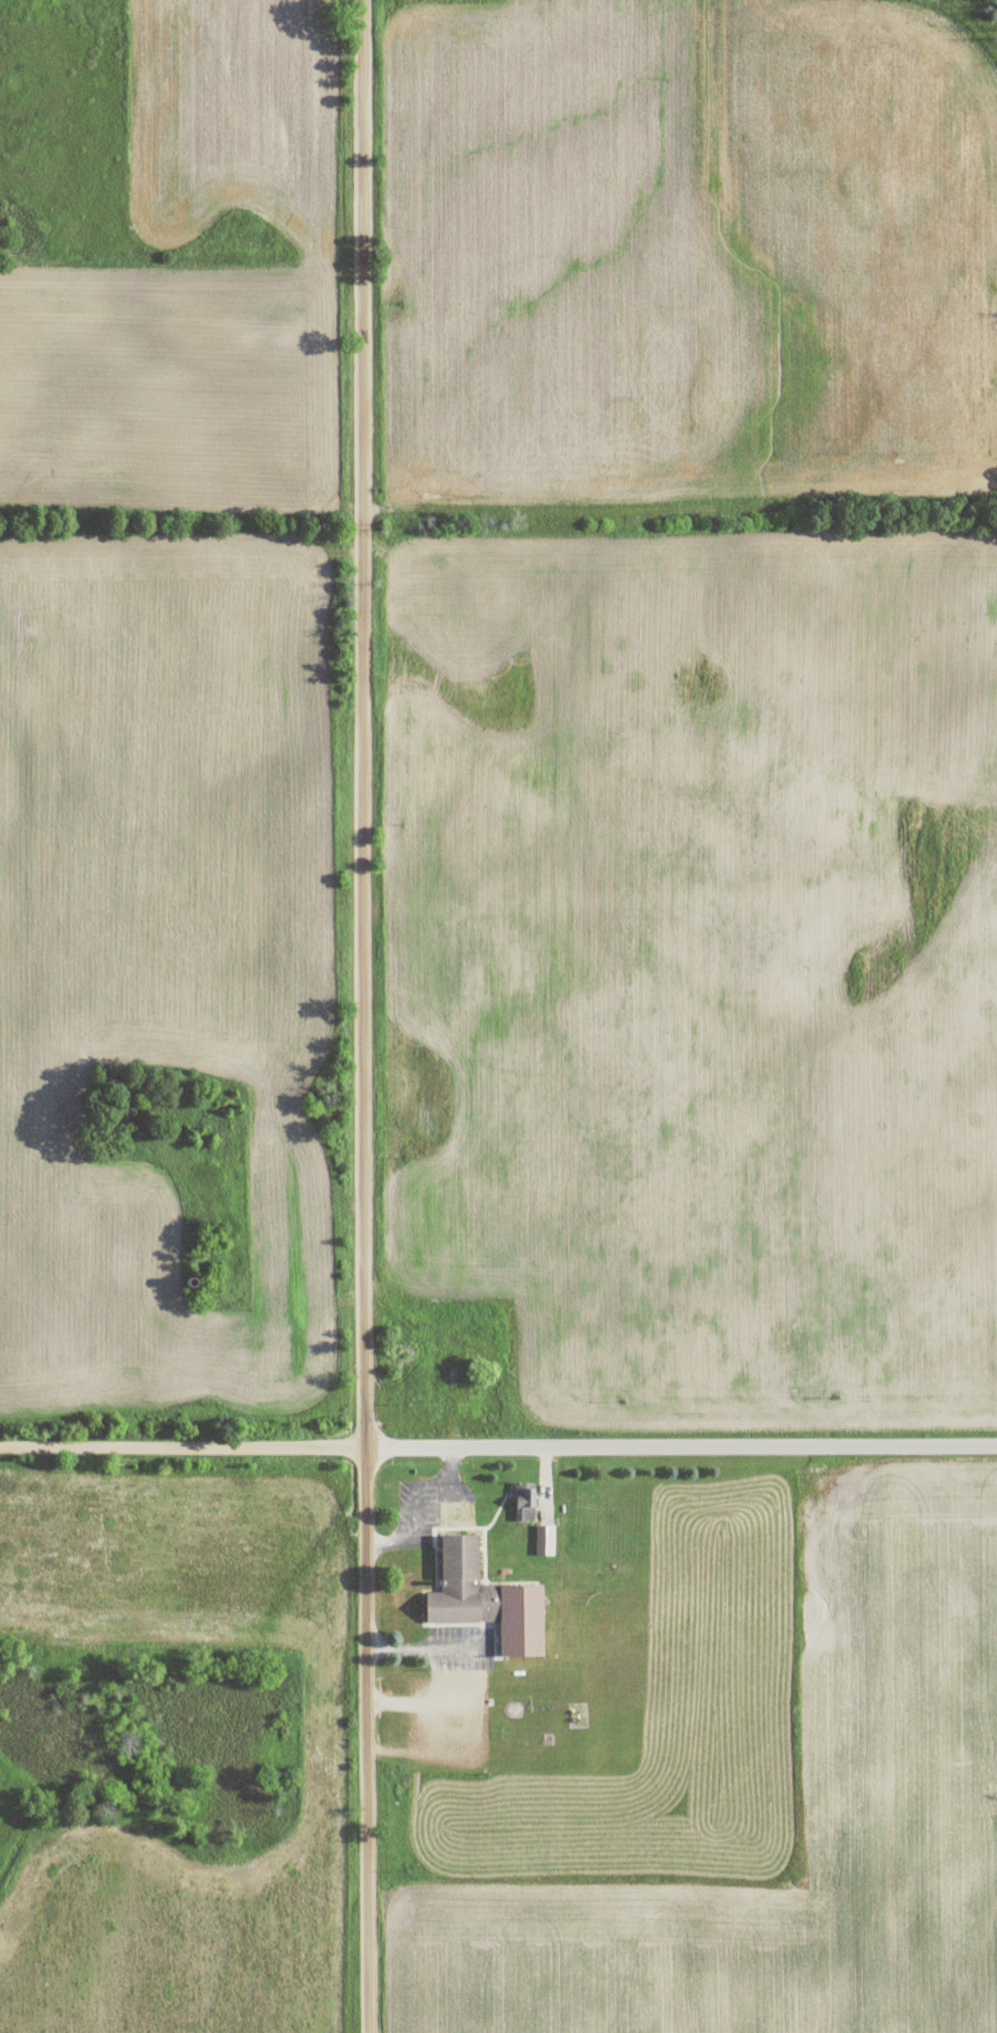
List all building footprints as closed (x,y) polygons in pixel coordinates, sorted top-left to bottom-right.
[(536,1482),(515,1482),(515,1519),(536,1519),(536,1482)] [(546,1583),(482,1583),(482,1534),(445,1534),(445,1590),(427,1590),(427,1622),(496,1622),(496,1656),(546,1656),(546,1583)]
